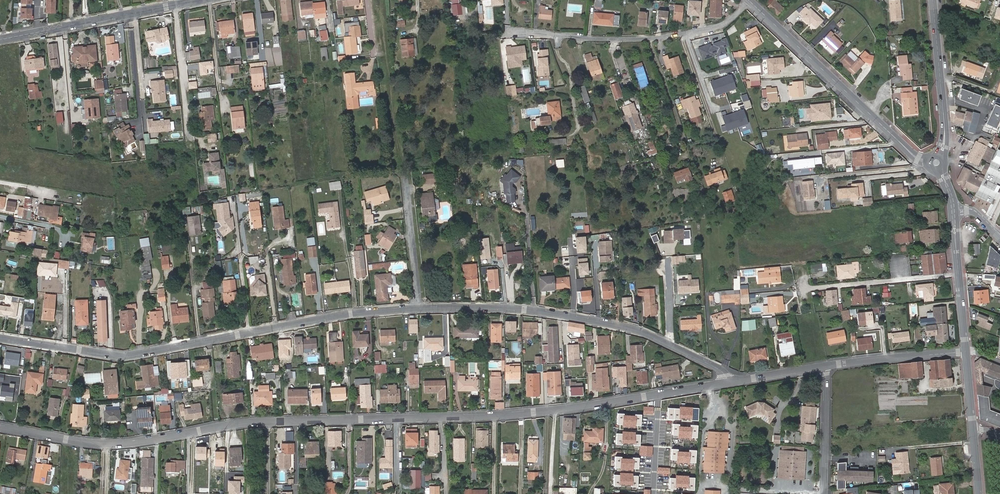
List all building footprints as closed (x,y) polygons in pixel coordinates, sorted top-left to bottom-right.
[(56,0),(47,0),(47,12),(55,12),(56,0)] [(283,21),(294,20),(291,0),(281,0),(283,21)] [(302,15),(314,13),(313,3),(312,0),(301,2),(302,15)] [(338,11),(342,11),(343,10),(343,6),(359,4),(359,0),(337,0),(338,11)] [(459,3),(459,0),(452,0),(454,15),(462,14),(461,3),(459,3)] [(711,17),(722,17),(722,0),(711,0),(711,17)] [(783,9),(774,0),(773,0),(769,0),(766,2),(769,5),(768,6),(777,15),(783,9)] [(901,20),(899,0),(891,0),(889,0),(891,21),(901,20)] [(313,3),(314,13),(314,18),(326,17),(325,2),(313,3)] [(700,3),(687,2),(686,15),(699,16),(700,3)] [(673,18),(682,19),(683,5),(674,5),(673,18)] [(551,19),(552,10),(545,9),(545,7),(540,6),(539,18),(551,19)] [(32,17),(32,8),(22,8),(21,17),(32,17)] [(810,9),(808,12),(806,13),(803,10),(799,13),(803,17),(802,17),(809,23),(811,22),(816,27),(822,21),(810,9)] [(261,13),(262,23),(274,22),(273,12),(261,13)] [(645,25),(647,13),(639,12),(638,25),(645,25)] [(667,13),(657,12),(656,25),(660,26),(660,24),(666,25),(667,13)] [(252,13),(243,14),(245,31),(248,31),(248,34),(255,33),(252,13)] [(615,15),(595,13),(594,23),(614,25),(615,15)] [(205,30),(204,20),(190,22),(191,32),(205,30)] [(235,33),(233,20),(217,21),(218,29),(221,29),(222,32),(226,32),(226,34),(235,33)] [(355,36),(360,35),(359,21),(351,22),(351,26),(349,26),(349,36),(355,36)] [(320,31),(319,31),(321,40),(328,39),(325,25),(319,26),(320,31)] [(166,27),(148,30),(146,33),(147,39),(149,40),(155,39),(158,41),(165,40),(164,38),(168,38),(166,27)] [(756,34),(759,33),(756,27),(745,33),(748,40),(744,42),(748,49),(761,43),(758,37),(756,34)] [(835,52),(842,44),(832,35),(833,34),(830,31),(822,40),(835,52)] [(108,60),(118,59),(117,52),(118,52),(117,44),(114,44),(113,36),(106,37),(108,60)] [(349,36),(345,37),(347,53),(357,52),(355,36),(349,36)] [(720,40),(697,46),(702,60),(726,53),(724,48),(729,46),(725,37),(720,38),(720,40)] [(414,55),(412,39),(401,40),(403,56),(414,55)] [(258,54),(256,41),(246,42),(247,55),(258,54)] [(48,44),(50,65),(56,64),(55,59),(58,59),(56,43),(48,44)] [(232,53),(233,56),(241,55),(240,46),(232,47),(232,45),(226,46),(227,53),(232,53)] [(75,62),(96,60),(95,46),(74,48),(75,62)] [(515,49),(515,48),(511,48),(510,47),(506,47),(508,68),(522,66),(522,61),(526,59),(525,46),(517,47),(518,49),(515,49)] [(192,65),(201,63),(199,50),(194,51),(190,51),(192,65)] [(547,58),(548,58),(547,50),(540,51),(540,55),(537,55),(538,68),(538,76),(547,75),(547,67),(548,67),(547,58)] [(850,67),(855,73),(864,64),(863,63),(865,61),(860,57),(859,59),(858,58),(858,59),(850,52),(847,55),(840,62),(848,69),(850,67)] [(864,52),(858,58),(859,59),(860,57),(865,61),(863,63),(864,64),(864,63),(872,65),(873,61),(874,58),(868,56),(864,52)] [(590,54),(585,55),(593,80),(603,77),(597,59),(593,61),(592,58),(590,54)] [(898,56),(898,66),(899,65),(900,76),(903,75),(903,80),(912,79),(911,64),(907,64),(906,55),(898,56)] [(668,68),(671,67),(672,69),(674,76),(684,72),(678,57),(669,60),(667,56),(664,57),(668,68)] [(27,69),(30,69),(37,68),(44,67),(43,57),(35,58),(27,59),(26,59),(26,61),(26,66),(27,69)] [(776,67),(783,66),(782,58),(766,59),(768,75),(776,74),(776,67)] [(56,64),(50,65),(50,68),(58,67),(58,59),(55,59),(56,64)] [(965,66),(964,71),(982,78),(985,68),(967,61),(965,66)] [(240,72),(239,64),(226,66),(226,70),(230,70),(230,73),(240,72)] [(642,66),(635,69),(641,89),(649,86),(642,66)] [(253,84),(264,83),(262,67),(251,68),(253,84)] [(524,82),(532,81),(530,67),(522,68),(524,82)] [(356,85),(355,83),(354,72),(344,74),(347,98),(357,97),(357,94),(359,91),(374,89),(373,81),(358,82),(359,85),(356,85)] [(731,75),(710,82),(715,96),(736,89),(731,75)] [(164,80),(151,81),(151,86),(153,86),(155,102),(166,100),(164,80)] [(792,96),(792,97),(803,96),(802,82),(792,82),(793,86),(789,86),(790,96),(792,96)] [(38,84),(34,84),(29,85),(30,99),(40,98),(40,96),(39,91),(38,84)] [(617,84),(610,86),(615,99),(622,96),(617,84)] [(585,102),(590,101),(584,86),(580,87),(585,102)] [(980,95),(959,87),(957,93),(959,94),(958,98),(976,105),(980,95)] [(904,115),(915,114),(914,97),(916,97),(915,92),(901,93),(902,102),(903,102),(904,115)] [(117,112),(127,111),(125,93),(115,94),(117,112)] [(358,104),(357,97),(347,98),(348,105),(358,104)] [(694,97),(685,100),(688,107),(691,117),(693,117),(696,125),(702,123),(699,115),(700,115),(698,107),(696,100),(694,97)] [(100,117),(98,98),(84,99),(86,118),(100,117)] [(560,115),(558,101),(547,103),(549,116),(539,118),(540,125),(549,124),(549,121),(555,120),(555,116),(560,115)] [(992,102),(983,122),(984,123),(994,128),(999,115),(999,106),(992,102)] [(633,103),(624,106),(632,129),(642,126),(633,103)] [(829,104),(811,106),(813,121),(831,119),(829,104)] [(199,112),(201,129),(212,128),(211,120),(209,111),(213,110),(213,105),(202,107),(203,112),(199,112)] [(234,128),(245,127),(243,108),(238,108),(239,111),(232,112),(234,128)] [(744,109),(723,116),(728,131),(749,124),(744,109)] [(965,113),(955,110),(952,122),(962,124),(963,120),(970,121),(972,112),(965,110),(965,113)] [(979,113),(972,111),(972,112),(970,121),(967,131),(974,133),(979,113)] [(153,119),(148,119),(149,132),(171,130),(170,120),(153,121),(153,119)] [(135,140),(131,134),(130,131),(128,129),(130,128),(128,124),(119,129),(119,127),(114,130),(121,143),(126,140),(128,144),(135,140)] [(848,129),(849,138),(861,136),(860,128),(848,129)] [(787,137),(788,146),(807,144),(806,133),(797,134),(797,136),(787,137)] [(816,135),(817,149),(828,148),(827,140),(837,139),(837,133),(816,135)] [(216,134),(208,135),(209,142),(217,141),(216,134)] [(969,160),(977,164),(981,157),(989,161),(994,150),(990,149),(987,147),(988,143),(989,142),(981,138),(980,139),(969,160)] [(652,141),(648,142),(651,149),(647,150),(649,155),(657,153),(652,141)] [(844,152),(826,154),(827,165),(835,164),(836,166),(845,165),(844,152)] [(867,161),(872,161),(871,152),(856,153),(857,158),(857,159),(858,165),(868,164),(867,161)] [(218,153),(209,154),(210,163),(203,164),(204,171),(211,170),(219,170),(218,153)] [(822,163),(822,157),(788,160),(789,165),(794,164),(794,169),(815,167),(815,164),(822,163)] [(957,181),(957,182),(977,192),(984,176),(980,174),(980,175),(971,171),(972,168),(967,166),(966,168),(963,167),(957,181)] [(462,168),(462,175),(470,176),(470,168),(462,168)] [(674,173),(677,180),(684,178),(685,181),(691,179),(687,168),(674,173)] [(506,175),(501,180),(506,185),(506,187),(505,189),(505,193),(507,193),(508,202),(515,201),(514,192),(516,192),(516,189),(512,186),(512,184),(514,182),(516,182),(519,179),(518,175),(512,170),(507,176),(506,175)] [(708,185),(714,184),(714,182),(723,179),(724,181),(728,179),(725,172),(722,173),(721,170),(716,171),(716,174),(711,175),(706,177),(708,185)] [(435,174),(422,175),(423,183),(436,181),(435,174)] [(812,180),(802,181),(804,199),(814,198),(812,180)] [(838,198),(863,196),(862,181),(851,183),(851,186),(837,188),(838,198)] [(886,184),(887,195),(903,193),(903,196),(908,196),(907,187),(903,188),(902,184),(891,185),(891,183),(886,184)] [(533,197),(543,196),(542,184),(537,185),(538,188),(532,188),(533,197)] [(885,184),(881,185),(882,197),(903,195),(903,194),(886,195),(885,184)] [(373,203),(380,200),(382,200),(383,201),(389,199),(385,186),(364,193),(367,201),(371,200),(372,203),(373,203)] [(728,197),(725,198),(726,204),(734,201),(731,191),(726,193),(728,197)] [(432,192),(420,193),(423,216),(426,215),(427,222),(435,221),(434,209),(433,197),(432,192)] [(465,213),(473,212),(471,198),(463,199),(465,213)] [(15,202),(7,201),(5,208),(14,210),(15,202)] [(328,210),(330,212),(331,226),(340,226),(337,201),(318,203),(319,211),(328,210)] [(58,216),(59,206),(53,205),(39,203),(38,213),(49,215),(58,216)] [(214,208),(217,207),(218,221),(221,226),(218,228),(223,236),(233,229),(232,222),(229,218),(228,210),(221,211),(220,207),(227,206),(227,203),(213,204),(214,208)] [(251,206),(252,217),(253,217),(254,219),(254,227),(262,226),(259,205),(251,206)] [(182,207),(183,214),(190,214),(190,206),(182,207)] [(282,225),(283,228),(289,227),(288,220),(284,220),(283,206),(273,207),(275,226),(282,225)] [(143,210),(138,210),(140,231),(147,231),(146,217),(143,217),(143,210)] [(937,222),(936,211),(923,213),(924,223),(937,222)] [(187,217),(189,235),(201,233),(199,215),(187,217)] [(395,230),(389,226),(384,234),(380,240),(378,243),(388,249),(396,235),(393,233),(395,230)] [(9,231),(8,240),(26,242),(26,241),(31,242),(32,228),(28,228),(27,233),(18,231),(18,233),(9,231)] [(920,231),(921,243),(939,241),(938,229),(920,231)] [(673,231),(665,232),(665,242),(674,242),(673,239),(683,239),(683,230),(673,230),(673,231)] [(84,245),(83,249),(90,251),(93,238),(89,237),(90,233),(82,232),(81,236),(84,237),(83,244),(84,245)] [(910,232),(892,233),(892,243),(911,241),(910,232)] [(989,235),(986,232),(979,239),(983,242),(989,235)] [(60,233),(59,247),(69,247),(70,234),(60,233)] [(653,243),(659,240),(657,233),(651,235),(653,243)] [(586,236),(575,237),(576,254),(587,253),(586,236)] [(140,239),(143,260),(149,259),(152,259),(149,237),(140,239)] [(307,238),(308,245),(312,245),(315,245),(314,237),(307,238)] [(490,258),(488,238),(479,239),(481,259),(490,258)] [(611,241),(599,242),(600,246),(599,246),(600,261),(610,260),(609,251),(611,251),(611,241)] [(513,244),(506,245),(507,255),(508,263),(508,264),(521,262),(519,248),(513,249),(513,244)] [(990,245),(986,264),(998,267),(999,258),(999,254),(990,245)] [(502,255),(501,246),(496,247),(497,257),(493,257),(494,265),(503,264),(502,255)] [(38,256),(46,257),(47,252),(41,251),(41,250),(34,249),(33,255),(38,256)] [(296,258),(295,249),(274,250),(274,255),(282,255),(282,257),(290,257),(290,258),(296,258)] [(356,251),(354,251),(357,277),(365,276),(363,250),(362,250),(359,251),(356,251)] [(945,253),(926,255),(921,256),(923,275),(946,272),(945,253)] [(161,256),(162,265),(163,273),(169,272),(167,256),(161,256)] [(291,281),(291,283),(296,283),(295,275),(293,275),(291,258),(281,259),(284,282),(291,281)] [(587,258),(578,259),(579,276),(588,275),(587,258)] [(69,267),(69,261),(58,259),(58,268),(69,268),(69,267)] [(837,266),(838,278),(854,277),(853,274),(858,273),(857,261),(853,261),(853,264),(837,266)] [(57,263),(38,262),(37,275),(56,276),(57,263)] [(471,268),(464,269),(465,285),(473,285),(473,288),(478,287),(476,263),(471,264),(471,268)] [(150,265),(141,266),(143,280),(152,279),(150,265)] [(779,267),(772,267),(772,272),(765,273),(757,274),(758,284),(776,282),(776,272),(780,272),(779,267)] [(114,286),(124,285),(123,272),(113,272),(114,286)] [(489,288),(499,287),(497,272),(488,273),(489,288)] [(310,291),(316,290),(314,273),(305,274),(306,282),(309,282),(310,291)] [(377,301),(388,300),(387,295),(386,284),(391,284),(390,273),(375,275),(377,301)] [(396,277),(390,273),(391,284),(386,284),(387,295),(391,295),(390,288),(397,287),(396,277)] [(255,279),(250,285),(252,295),(256,294),(256,296),(262,295),(266,290),(265,284),(264,285),(264,283),(265,282),(264,275),(255,276),(255,279)] [(554,278),(554,276),(539,277),(540,290),(555,289),(554,278)] [(554,278),(555,289),(570,287),(569,277),(554,278)] [(213,280),(202,282),(203,289),(213,288),(213,280)] [(234,293),(236,293),(234,280),(230,280),(224,281),(225,293),(224,293),(225,304),(232,304),(232,302),(237,301),(236,295),(234,295),(234,293)] [(350,291),(349,280),(325,283),(326,294),(350,291)] [(684,293),(684,292),(684,291),(690,290),(690,292),(698,291),(698,280),(679,281),(680,293),(684,293)] [(317,293),(316,290),(310,291),(309,282),(306,282),(305,282),(307,294),(317,293)] [(602,283),(603,298),(614,297),(613,282),(602,283)] [(933,296),(932,284),(916,285),(916,291),(918,291),(918,298),(933,296)] [(580,287),(582,301),(591,300),(590,286),(580,287)] [(622,297),(629,296),(629,286),(621,286),(622,297)] [(213,288),(203,289),(204,298),(205,297),(205,302),(202,302),(204,318),(215,317),(213,301),(215,301),(213,288)] [(854,296),(855,304),(870,302),(870,296),(865,296),(864,288),(853,289),(854,296)] [(975,303),(989,301),(988,289),(974,291),(975,303)] [(645,312),(655,312),(653,290),(639,290),(639,294),(644,294),(645,312)] [(838,305),(837,290),(826,290),(826,305),(838,305)] [(52,308),(54,308),(55,296),(45,295),(43,317),(51,317),(52,308)] [(739,304),(738,295),(725,295),(725,302),(734,302),(734,304),(739,304)] [(783,312),(783,305),(782,296),(771,297),(772,305),(768,305),(767,306),(768,313),(783,312)] [(632,297),(622,298),(623,316),(633,315),(632,297)] [(76,324),(78,324),(87,324),(88,324),(87,300),(76,300),(76,324)] [(99,340),(107,340),(105,300),(97,300),(99,340)] [(3,315),(3,313),(9,314),(9,315),(16,316),(18,302),(11,301),(11,306),(0,305),(0,314),(3,315)] [(128,310),(125,310),(127,329),(128,329),(127,323),(131,322),(135,322),(133,310),(136,310),(135,304),(127,305),(128,310)] [(178,319),(188,317),(187,307),(177,308),(177,304),(171,304),(173,322),(178,322),(178,319)] [(162,324),(163,323),(162,310),(161,311),(161,307),(156,308),(156,311),(149,312),(150,319),(147,319),(148,323),(149,325),(155,324),(162,324)] [(936,324),(946,323),(945,307),(933,307),(934,318),(920,320),(920,327),(926,326),(928,326),(928,325),(936,324)] [(53,319),(54,308),(52,308),(51,317),(43,317),(43,319),(53,319)] [(711,315),(712,318),(730,313),(729,309),(711,315)] [(24,325),(32,326),(33,313),(25,312),(24,325)] [(724,325),(725,327),(726,331),(736,328),(730,313),(712,318),(716,328),(723,326),(724,325)] [(858,325),(873,324),(872,313),(857,314),(858,325)] [(990,329),(992,325),(986,322),(988,318),(978,314),(977,319),(980,320),(978,325),(990,329)] [(692,328),(692,331),(698,330),(698,328),(702,328),(701,316),(697,316),(697,319),(681,320),(681,329),(689,329),(692,328)] [(775,317),(769,318),(770,327),(777,326),(775,317)] [(417,319),(410,320),(410,333),(418,332),(418,328),(417,319)] [(517,320),(506,320),(505,331),(516,331),(517,320)] [(755,320),(742,321),(742,330),(755,329),(755,320)] [(537,322),(523,322),(523,335),(537,335),(537,322)] [(581,324),(568,322),(568,329),(580,331),(581,324)] [(948,340),(946,323),(936,324),(936,325),(928,326),(926,326),(927,334),(936,333),(937,342),(948,340)] [(492,341),(501,341),(501,324),(492,324),(492,341)] [(557,326),(549,326),(549,333),(548,333),(550,362),(559,361),(559,350),(557,351),(557,344),(558,344),(557,326)] [(454,328),(454,337),(478,337),(478,328),(454,328)] [(381,341),(388,341),(395,341),(395,330),(380,330),(381,341)] [(845,340),(844,330),(827,334),(829,344),(845,340)] [(352,331),(353,346),(368,345),(367,334),(359,334),(358,331),(352,331)] [(901,340),(901,341),(910,340),(909,331),(892,333),(893,342),(899,342),(899,340),(901,340)] [(330,361),(343,361),(342,341),(337,341),(336,332),(329,333),(329,342),(330,361)] [(779,344),(781,354),(789,352),(789,354),(795,353),(790,332),(776,335),(777,339),(778,339),(781,339),(782,343),(779,344)] [(303,348),(308,348),(317,348),(316,338),(302,339),(302,336),(294,337),(295,354),(303,353),(303,352),(303,348)] [(599,354),(610,354),(609,336),(598,337),(599,354)] [(873,349),(872,337),(857,339),(858,350),(873,349)] [(431,360),(430,350),(442,350),(442,348),(443,347),(442,338),(424,338),(424,348),(425,348),(425,360),(431,360)] [(579,343),(568,344),(569,359),(580,359),(579,343)] [(263,345),(260,345),(251,347),(253,358),(257,358),(257,360),(266,358),(265,355),(273,354),(272,344),(263,345)] [(631,363),(641,362),(640,353),(642,353),(641,345),(630,346),(631,355),(626,356),(626,371),(632,370),(631,363)] [(749,351),(751,361),(767,358),(765,348),(749,351)] [(4,364),(18,366),(20,353),(6,351),(4,364)] [(227,364),(228,377),(239,377),(239,371),(240,370),(239,355),(236,355),(236,352),(230,352),(230,358),(231,363),(227,364)] [(974,357),(976,378),(980,378),(979,370),(979,362),(983,359),(975,356),(974,357)] [(196,370),(209,369),(208,359),(195,360),(196,370)] [(991,362),(983,359),(979,362),(979,370),(986,373),(991,362)] [(949,360),(930,361),(931,371),(929,372),(930,379),(934,379),(935,387),(951,385),(949,360)] [(903,363),(904,378),(922,377),(921,362),(903,363)] [(991,362),(986,373),(999,378),(999,366),(991,362)] [(410,387),(419,387),(418,369),(415,369),(415,363),(410,363),(410,387)] [(385,364),(375,365),(375,372),(386,372),(385,364)] [(514,376),(520,376),(519,364),(515,364),(510,365),(506,365),(506,378),(514,378),(514,376)] [(84,367),(77,365),(75,372),(82,374),(84,367)] [(671,376),(679,374),(678,365),(661,367),(656,368),(655,368),(656,375),(662,374),(663,377),(671,376)] [(152,366),(142,367),(143,381),(136,382),(137,388),(159,385),(157,375),(154,376),(152,366)] [(626,367),(613,367),(613,378),(620,378),(620,387),(626,387),(626,367)] [(66,380),(67,370),(54,368),(52,378),(66,380)] [(597,390),(597,389),(597,388),(608,387),(607,368),(596,369),(597,381),(592,381),(593,390),(597,390)] [(104,373),(104,383),(107,383),(108,394),(118,393),(116,370),(111,370),(111,372),(104,373)] [(638,384),(647,383),(646,371),(637,371),(638,384)] [(43,374),(39,373),(28,372),(26,391),(35,392),(37,383),(42,384),(43,374)] [(550,393),(560,393),(559,372),(549,372),(550,393)] [(986,373),(985,376),(999,382),(999,378),(986,373)] [(95,376),(86,377),(87,383),(99,382),(98,374),(95,374),(95,376)] [(531,392),(539,392),(539,374),(528,374),(528,395),(531,395),(531,392)] [(458,390),(478,390),(478,377),(469,377),(469,380),(464,380),(464,376),(458,376),(458,390)] [(501,398),(501,383),(501,376),(491,376),(491,398),(501,398)] [(193,377),(187,377),(188,384),(194,383),(194,386),(203,385),(202,377),(193,378),(193,377)] [(362,404),(371,404),(369,378),(354,379),(355,386),(360,385),(360,396),(357,396),(357,404),(362,404)] [(0,395),(0,396),(13,397),(14,387),(13,387),(14,381),(11,380),(10,387),(1,386),(0,395)] [(439,398),(446,398),(445,380),(424,381),(424,392),(438,391),(439,398)] [(571,395),(577,395),(576,393),(583,393),(583,383),(577,384),(577,387),(570,387),(571,395)] [(396,399),(397,401),(400,401),(399,389),(396,389),(396,385),(388,385),(388,389),(380,390),(381,402),(389,402),(388,399),(396,399)] [(320,387),(310,388),(312,405),(322,404),(320,387)] [(331,388),(331,399),(346,398),(345,387),(331,388)] [(287,390),(287,403),(307,403),(307,390),(287,390)] [(259,405),(272,404),(271,391),(269,391),(262,392),(258,392),(254,392),(255,402),(259,401),(259,405)] [(224,403),(243,401),(242,393),(223,395),(224,403)] [(59,399),(50,397),(47,414),(57,416),(59,399)] [(105,411),(105,421),(120,420),(119,402),(113,403),(113,407),(113,410),(106,411),(105,411)] [(758,402),(746,408),(750,416),(757,413),(763,414),(769,417),(773,412),(774,409),(764,403),(758,402)] [(77,423),(82,405),(74,404),(73,414),(72,422),(77,423)] [(200,407),(191,408),(184,409),(183,404),(180,405),(181,414),(185,414),(186,419),(202,417),(200,407)] [(83,405),(82,405),(77,423),(82,423),(82,424),(86,425),(87,417),(83,417),(83,405)] [(152,423),(156,422),(156,416),(151,416),(150,407),(143,407),(143,405),(137,406),(138,426),(152,425),(152,423)] [(160,419),(170,419),(170,405),(160,406),(160,419)] [(814,407),(803,406),(800,430),(802,430),(801,440),(812,441),(815,407),(814,407)] [(698,420),(698,408),(680,407),(679,408),(668,408),(667,419),(679,419),(679,418),(691,418),(691,420),(698,420)] [(773,412),(769,417),(763,414),(763,418),(770,423),(776,414),(773,412)] [(617,413),(617,424),(623,424),(622,426),(635,427),(635,425),(641,425),(641,414),(635,414),(635,416),(623,415),(623,413),(617,413)] [(571,418),(564,418),(562,433),(564,433),(564,439),(571,440),(571,434),(570,433),(571,418)] [(697,437),(697,425),(690,425),(690,427),(679,426),(679,424),(673,424),(672,435),(678,435),(678,437),(690,438),(690,437),(697,437)] [(588,447),(588,442),(602,442),(603,428),(593,428),(592,431),(585,431),(584,459),(591,459),(591,447),(588,447)] [(417,429),(406,429),(406,448),(417,447),(417,429)] [(429,431),(430,452),(439,452),(439,436),(437,436),(437,431),(429,431)] [(476,431),(476,446),(488,447),(488,431),(476,431)] [(328,432),(329,445),(341,445),(341,432),(328,432)] [(622,434),(616,433),(616,444),(622,444),(622,443),(634,443),(634,445),(640,446),(640,435),(634,434),(635,432),(622,432),(622,434)] [(728,433),(710,432),(709,472),(724,473),(725,449),(727,449),(728,433)] [(362,441),(360,441),(361,463),(365,462),(371,462),(371,438),(365,438),(365,441),(362,441)] [(458,459),(464,459),(464,439),(454,439),(455,461),(458,461),(458,459)] [(535,457),(537,457),(537,440),(529,440),(528,461),(535,461),(535,457)] [(561,440),(560,455),(569,455),(570,441),(561,440)] [(306,456),(318,456),(318,443),(307,443),(307,451),(306,451),(306,456)] [(294,444),(282,444),(282,453),(278,453),(278,468),(290,468),(290,462),(288,462),(288,453),(294,453),(294,444)] [(503,461),(506,461),(518,461),(518,454),(514,454),(514,452),(514,445),(503,445),(503,460),(503,461)] [(50,448),(37,446),(35,457),(47,460),(50,448)] [(652,456),(653,447),(643,446),(643,451),(640,451),(640,455),(652,456)] [(207,447),(196,447),(196,461),(207,461),(207,447)] [(381,468),(393,467),(392,447),(386,447),(387,458),(381,458),(381,468)] [(241,448),(230,448),(231,465),(240,465),(240,461),(241,461),(241,448)] [(15,452),(9,451),(8,451),(6,462),(13,464),(14,458),(24,460),(25,451),(16,449),(15,452)] [(695,463),(696,450),(688,450),(688,452),(677,452),(677,449),(672,449),(671,459),(677,460),(676,463),(689,463),(689,462),(695,463)] [(804,451),(783,450),(781,477),(802,479),(804,451)] [(225,451),(215,451),(214,466),(225,466),(225,451)] [(907,451),(896,452),(896,459),(892,459),(892,466),(897,466),(897,468),(900,468),(901,472),(909,472),(907,451)] [(615,456),(615,467),(620,468),(620,469),(632,470),(632,468),(638,469),(639,458),(633,457),(633,459),(621,458),(621,457),(615,456)] [(932,475),(942,474),(940,457),(930,458),(932,475)] [(116,478),(127,480),(129,462),(120,461),(119,470),(117,469),(116,478)] [(179,461),(175,461),(175,464),(170,464),(166,464),(166,472),(179,472),(179,469),(179,461)] [(836,462),(836,488),(845,487),(845,480),(871,480),(871,466),(867,466),(867,470),(857,470),(857,466),(850,466),(850,470),(845,470),(845,462),(836,462)] [(51,466),(37,464),(34,482),(44,484),(47,470),(50,471),(51,466)] [(78,472),(78,475),(80,475),(81,475),(86,475),(86,478),(92,478),(92,464),(86,464),(80,464),(80,472),(78,472)] [(620,475),(614,475),(614,486),(619,486),(619,484),(632,485),(632,486),(637,487),(638,476),(632,475),(632,474),(620,473),(620,475)] [(694,490),(694,478),(688,477),(688,476),(676,475),(675,478),(670,477),(669,489),(675,489),(676,486),(686,487),(686,490),(694,490)] [(229,481),(228,493),(240,493),(240,486),(245,486),(245,476),(234,476),(234,481),(229,481)] [(952,483),(939,485),(940,493),(953,493),(952,483)] [(887,486),(887,493),(896,493),(895,485),(887,486)]
